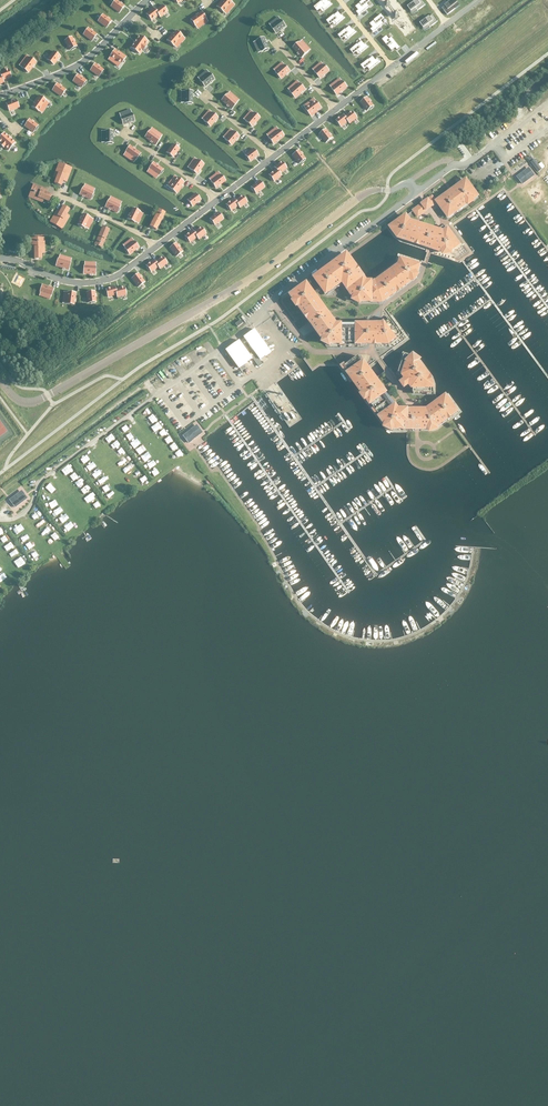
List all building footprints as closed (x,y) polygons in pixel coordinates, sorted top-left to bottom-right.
[(119,13),(124,6),(116,0),(115,0),(111,6),(119,13)] [(226,9),(229,11),(234,5),(232,3),(229,0),(223,0),(222,2),(221,1),(216,6),(223,12),(226,9)] [(320,9),(322,8),(324,10),(323,11),(324,10),(332,4),(329,1),(329,2),(327,0),(323,0),(314,7),(317,11),(320,9)] [(360,3),(356,7),(359,10),(357,12),(359,15),(358,15),(359,15),(370,7),(369,6),(369,7),(367,4),(370,1),(369,0),(364,0),(360,3)] [(407,7),(411,12),(415,8),(417,11),(426,5),(422,0),(418,0),(416,1),(416,0),(407,7)] [(442,9),(447,15),(455,9),(453,6),(457,3),(455,0),(451,0),(445,5),(446,6),(442,9)] [(162,5),(155,10),(155,11),(158,15),(160,17),(167,12),(166,10),(167,9),(164,6),(164,7),(162,5)] [(151,21),(158,15),(155,11),(155,10),(154,8),(146,14),(147,16),(149,20),(150,19),(151,21)] [(192,24),(193,24),(195,26),(201,22),(203,25),(207,22),(206,19),(201,12),(190,20),(191,20),(190,21),(192,24)] [(98,21),(106,28),(111,21),(103,15),(98,21)] [(374,20),(373,20),(374,20),(369,24),(372,27),(370,29),(373,32),(372,32),(372,33),(383,24),(383,23),(383,24),(381,21),(384,18),(381,15),(374,20)] [(428,17),(420,23),(423,28),(428,25),(430,28),(438,22),(433,15),(429,18),(428,17)] [(276,33),(276,34),(286,26),(281,20),(280,20),(278,17),(274,20),(276,23),(271,27),(273,29),(272,30),(275,33),(276,33)] [(341,17),(329,26),(333,30),(337,27),(339,29),(347,23),(345,20),(344,21),(341,17)] [(97,34),(88,28),(83,35),(91,41),(97,34)] [(352,30),(340,39),(343,43),(348,39),(350,42),(358,36),(356,33),(355,34),(352,30)] [(177,43),(179,45),(185,39),(182,36),(183,36),(176,31),(172,35),(171,35),(167,40),(174,46),(177,43)] [(148,42),(139,36),(131,48),(139,54),(142,50),(143,51),(146,47),(145,46),(148,42)] [(387,46),(387,47),(388,46),(391,51),(395,48),(396,50),(399,48),(400,48),(391,37),(388,40),(386,36),(382,39),(387,46)] [(77,46),(72,37),(64,41),(69,50),(71,49),(72,50),(75,48),(75,47),(77,46)] [(254,43),(256,47),(259,46),(261,52),(264,50),(265,51),(268,50),(268,49),(269,48),(264,38),(256,41),(257,41),(254,43)] [(293,48),(302,58),(308,52),(299,42),(297,44),(296,43),(293,46),(294,47),(293,48)] [(362,44),(351,52),(354,56),(358,53),(360,55),(369,50),(367,47),(366,48),(362,44)] [(120,54),(114,50),(110,57),(108,60),(115,64),(117,62),(121,64),(126,57),(120,53),(120,54)] [(47,60),(49,62),(52,65),(53,64),(54,65),(60,56),(53,51),(47,60)] [(26,62),(21,68),(24,70),(23,70),(26,73),(27,72),(28,73),(36,62),(29,57),(26,55),(23,60),(26,62)] [(368,60),(361,66),(364,69),(367,67),(369,69),(369,70),(380,61),(379,61),(377,59),(375,60),(372,57),(368,60)] [(275,73),(278,75),(277,76),(279,79),(280,78),(281,79),(290,71),(284,65),(282,63),(278,66),(280,68),(275,73)] [(99,77),(101,74),(101,75),(104,71),(103,71),(104,70),(95,64),(90,71),(99,77)] [(323,64),(319,69),(316,66),(313,69),(315,72),(320,78),(329,71),(328,70),(329,69),(326,66),(326,67),(323,64)] [(3,80),(11,77),(10,75),(11,75),(10,71),(9,71),(8,69),(0,72),(0,74),(0,75),(1,75),(3,80)] [(199,80),(201,83),(201,84),(203,87),(204,86),(205,87),(214,79),(209,73),(208,73),(206,71),(202,74),(204,76),(199,80)] [(83,85),(84,85),(86,82),(86,81),(78,75),(73,81),(81,87),(83,85)] [(295,97),(295,98),(305,89),(300,83),(299,83),(297,81),(293,85),(295,87),(290,92),(292,94),(291,95),(294,98),(295,97)] [(347,87),(347,86),(345,83),(344,83),(342,81),(337,85),(335,82),(330,86),(332,88),(332,89),(337,95),(347,87)] [(61,97),(66,90),(57,84),(52,90),(61,97)] [(184,103),(187,103),(187,104),(191,104),(191,103),(193,103),(193,91),(184,91),(184,92),(181,92),(181,97),(184,97),(184,103)] [(237,103),(236,102),(239,100),(234,96),(232,99),(227,94),(225,97),(224,96),(221,99),(222,100),(221,100),(231,109),(237,103)] [(46,101),(39,95),(35,101),(36,102),(32,107),(39,112),(39,111),(42,113),(46,107),(44,105),(46,101)] [(367,97),(361,102),(367,111),(370,109),(370,110),(373,107),(373,106),(374,106),(367,97)] [(321,108),(316,101),(314,99),(307,104),(309,106),(306,109),(311,116),(317,112),(316,111),(321,108)] [(6,105),(7,109),(8,108),(9,111),(19,107),(16,100),(6,104),(6,105)] [(125,112),(126,115),(120,117),(121,120),(120,120),(122,124),(123,124),(123,125),(134,121),(131,113),(130,110),(125,112)] [(209,126),(210,127),(218,118),(212,112),(211,113),(209,111),(205,114),(208,116),(204,121),(206,123),(206,124),(208,127),(209,126)] [(352,111),(345,117),(348,121),(350,124),(357,118),(356,116),(357,116),(354,112),(353,113),(352,111)] [(243,119),(246,121),(246,122),(252,127),(260,118),(259,117),(256,114),(256,115),(253,113),(249,117),(247,115),(243,119)] [(348,121),(345,117),(343,115),(336,120),(337,122),(336,123),(339,126),(340,125),(341,127),(348,121)] [(24,126),(34,133),(36,130),(37,131),(39,128),(38,127),(39,126),(29,119),(24,126)] [(231,145),(239,136),(233,131),(232,131),(230,129),(227,133),(229,135),(225,140),(227,142),(227,143),(230,145),(231,145)] [(326,129),(325,130),(325,129),(321,132),(322,132),(319,134),(326,143),(332,138),(326,129)] [(160,138),(162,135),(157,132),(155,135),(150,130),(148,133),(147,133),(144,136),(145,136),(145,137),(155,145),(160,138)] [(284,135),(281,132),(279,130),(273,134),(271,131),(266,135),(269,137),(268,138),(273,144),(284,136),(283,135),(284,135)] [(105,137),(105,143),(108,143),(108,144),(112,144),(112,143),(113,143),(113,131),(105,131),(105,132),(102,132),(102,136),(105,137)] [(4,147),(8,151),(15,143),(4,133),(0,137),(0,143),(1,144),(0,145),(3,148),(4,147)] [(267,149),(270,146),(265,141),(262,145),(267,149)] [(166,153),(173,157),(179,149),(172,144),(166,153)] [(125,153),(123,155),(128,159),(130,156),(136,160),(138,158),(141,155),(140,154),(140,153),(130,146),(125,153)] [(248,161),(249,161),(250,162),(258,155),(253,149),(245,155),(247,158),(246,158),(248,161)] [(302,163),(305,160),(304,159),(305,159),(299,150),(292,155),(298,164),(301,162),(302,163)] [(188,167),(190,169),(197,174),(204,165),(203,164),(203,163),(200,161),(200,162),(197,160),(193,165),(190,163),(188,167)] [(279,174),(280,174),(287,168),(285,167),(286,166),(284,163),(283,163),(282,162),(274,167),(276,169),(279,174)] [(151,175),(153,172),(158,176),(160,174),(161,174),(163,171),(162,170),(163,169),(153,163),(149,169),(149,170),(147,172),(151,175)] [(54,184),(63,187),(66,179),(69,181),(73,169),(68,167),(66,170),(59,167),(55,177),(57,178),(54,184)] [(276,169),(269,175),(270,177),(269,177),(272,180),(273,180),(274,181),(281,176),(280,174),(279,174),(276,169)] [(525,188),(537,179),(530,171),(519,180),(525,188)] [(215,178),(213,176),(209,179),(211,181),(211,182),(216,188),(225,181),(225,180),(223,176),(222,177),(220,174),(215,178)] [(177,194),(181,188),(180,187),(184,182),(177,178),(174,176),(170,182),(172,184),(169,188),(177,194)] [(251,187),(252,188),(251,188),(253,192),(254,191),(256,194),(264,187),(259,181),(251,187)] [(466,181),(437,201),(448,216),(453,213),(454,214),(458,211),(458,209),(467,203),(468,204),(473,201),(472,199),(476,195),(466,181)] [(43,201),(43,199),(49,202),(51,195),(44,192),(45,189),(34,184),(32,188),(36,189),(35,192),(34,191),(33,193),(34,193),(33,197),(43,201)] [(90,200),(91,199),(93,196),(92,195),(94,192),(88,189),(89,186),(85,184),(84,187),(83,187),(79,195),(90,200)] [(187,200),(192,206),(201,200),(196,193),(187,200)] [(242,195),(235,201),(238,205),(238,206),(240,208),(247,202),(246,200),(247,200),(244,197),(243,197),(242,195)] [(116,212),(116,211),(117,212),(119,208),(118,208),(119,205),(114,202),(115,199),(111,197),(109,200),(105,207),(116,212)] [(436,203),(432,197),(428,200),(432,206),(432,205),(434,203),(433,201),(434,200),(436,203)] [(238,206),(238,205),(235,201),(233,199),(226,204),(227,206),(226,207),(229,210),(230,209),(231,211),(238,206)] [(422,204),(413,211),(417,216),(423,212),(421,210),(424,207),(426,210),(422,204)] [(66,215),(69,209),(63,206),(59,213),(56,211),(50,222),(54,224),(55,221),(62,225),(67,215),(66,215)] [(140,212),(137,210),(138,209),(134,208),(134,209),(133,208),(127,219),(135,222),(138,223),(140,219),(137,218),(140,212)] [(210,219),(215,225),(223,219),(218,212),(210,219)] [(157,213),(150,227),(156,230),(163,216),(161,215),(161,214),(160,213),(159,214),(157,213)] [(88,223),(91,224),(93,220),(90,218),(83,214),(78,225),(79,225),(78,226),(82,228),(82,227),(85,228),(88,223)] [(442,227),(440,228),(439,232),(435,231),(431,230),(410,223),(410,225),(408,225),(409,222),(407,224),(406,223),(409,221),(406,216),(391,227),(396,234),(395,236),(401,240),(402,238),(415,242),(414,244),(420,246),(420,244),(430,247),(431,248),(431,250),(433,250),(434,249),(443,252),(443,254),(451,253),(450,250),(458,245),(443,224),(441,225),(442,227)] [(99,242),(99,243),(100,244),(101,243),(103,244),(109,229),(103,227),(97,241),(99,242)] [(194,233),(197,237),(198,239),(206,234),(205,232),(205,231),(203,228),(202,229),(201,227),(194,233)] [(190,243),(197,237),(194,233),(192,230),(185,236),(186,238),(185,238),(188,241),(190,243)] [(127,241),(129,244),(124,248),(126,251),(125,251),(128,254),(129,254),(129,255),(139,247),(134,241),(133,241),(131,238),(127,241)] [(34,251),(35,259),(41,259),(41,253),(43,252),(42,242),(38,242),(38,241),(37,241),(37,242),(35,242),(35,239),(31,239),(31,251),(34,251)] [(176,243),(170,248),(176,256),(183,251),(176,243)] [(326,346),(340,365),(350,380),(352,378),(352,379),(353,380),(352,382),(355,386),(357,385),(360,389),(358,391),(376,414),(377,413),(386,425),(385,427),(392,431),(393,429),(403,429),(404,430),(405,430),(406,429),(409,429),(410,431),(415,431),(416,429),(417,429),(429,429),(430,431),(436,429),(436,426),(447,419),(448,420),(452,417),(451,415),(456,412),(446,397),(439,401),(439,402),(442,404),(441,405),(439,403),(440,405),(438,406),(438,405),(437,406),(435,407),(433,408),(432,409),(430,410),(429,411),(430,413),(429,414),(427,412),(427,414),(426,414),(426,412),(421,412),(416,412),(414,412),(415,414),(413,414),(413,413),(413,412),(412,414),(411,414),(411,413),(406,412),(406,410),(403,410),(403,412),(398,412),(398,414),(397,414),(397,413),(396,413),(395,412),(396,411),(390,403),(389,401),(390,400),(375,379),(373,380),(366,369),(365,369),(368,367),(407,338),(404,335),(391,318),(381,304),(416,278),(420,266),(401,260),(398,259),(396,264),(375,279),(366,280),(348,255),(332,267),(330,268),(314,280),(308,284),(300,290),(298,289),(289,296),(326,346)] [(68,270),(71,262),(70,262),(71,259),(66,257),(65,260),(58,258),(57,261),(56,261),(55,265),(56,265),(56,266),(68,270)] [(158,267),(160,269),(167,263),(166,262),(167,261),(164,258),(163,258),(162,257),(155,262),(158,267)] [(155,262),(153,260),(146,265),(147,267),(146,268),(149,271),(150,270),(151,272),(158,267),(155,262)] [(90,263),(90,266),(84,266),(84,269),(83,269),(82,273),(83,273),(83,274),(95,274),(96,266),(95,266),(95,263),(90,263)] [(138,287),(145,282),(138,274),(132,279),(138,287)] [(40,289),(41,289),(40,293),(46,295),(45,298),(49,299),(50,296),(51,296),(53,288),(42,285),(42,286),(41,285),(40,289)] [(116,295),(117,295),(115,289),(115,286),(106,289),(106,291),(105,291),(106,295),(107,295),(108,297),(116,295)] [(124,287),(115,289),(117,295),(116,295),(117,297),(126,295),(126,293),(127,292),(125,289),(124,289),(124,287)] [(63,298),(63,303),(66,303),(66,304),(74,305),(76,293),(74,293),(75,292),(71,291),(70,292),(67,292),(66,298),(63,298)] [(91,303),(95,303),(95,302),(96,302),(95,291),(87,292),(88,303),(91,302),(91,303)] [(247,335),(244,337),(260,360),(271,352),(255,329),(247,335)] [(256,356),(253,358),(259,367),(263,365),(256,356)] [(404,356),(398,373),(404,375),(404,374),(404,373),(406,373),(405,374),(407,373),(407,374),(405,376),(408,380),(403,384),(405,386),(410,382),(413,386),(415,385),(416,386),(415,387),(416,387),(416,388),(415,388),(413,388),(413,393),(431,393),(431,385),(433,384),(431,377),(429,377),(419,363),(420,362),(413,357),(412,358),(404,356)] [(221,379),(225,383),(230,379),(227,375),(221,379)] [(21,491),(9,500),(15,507),(26,499),(21,491)] [(70,525),(65,528),(69,535),(74,532),(70,525)]
